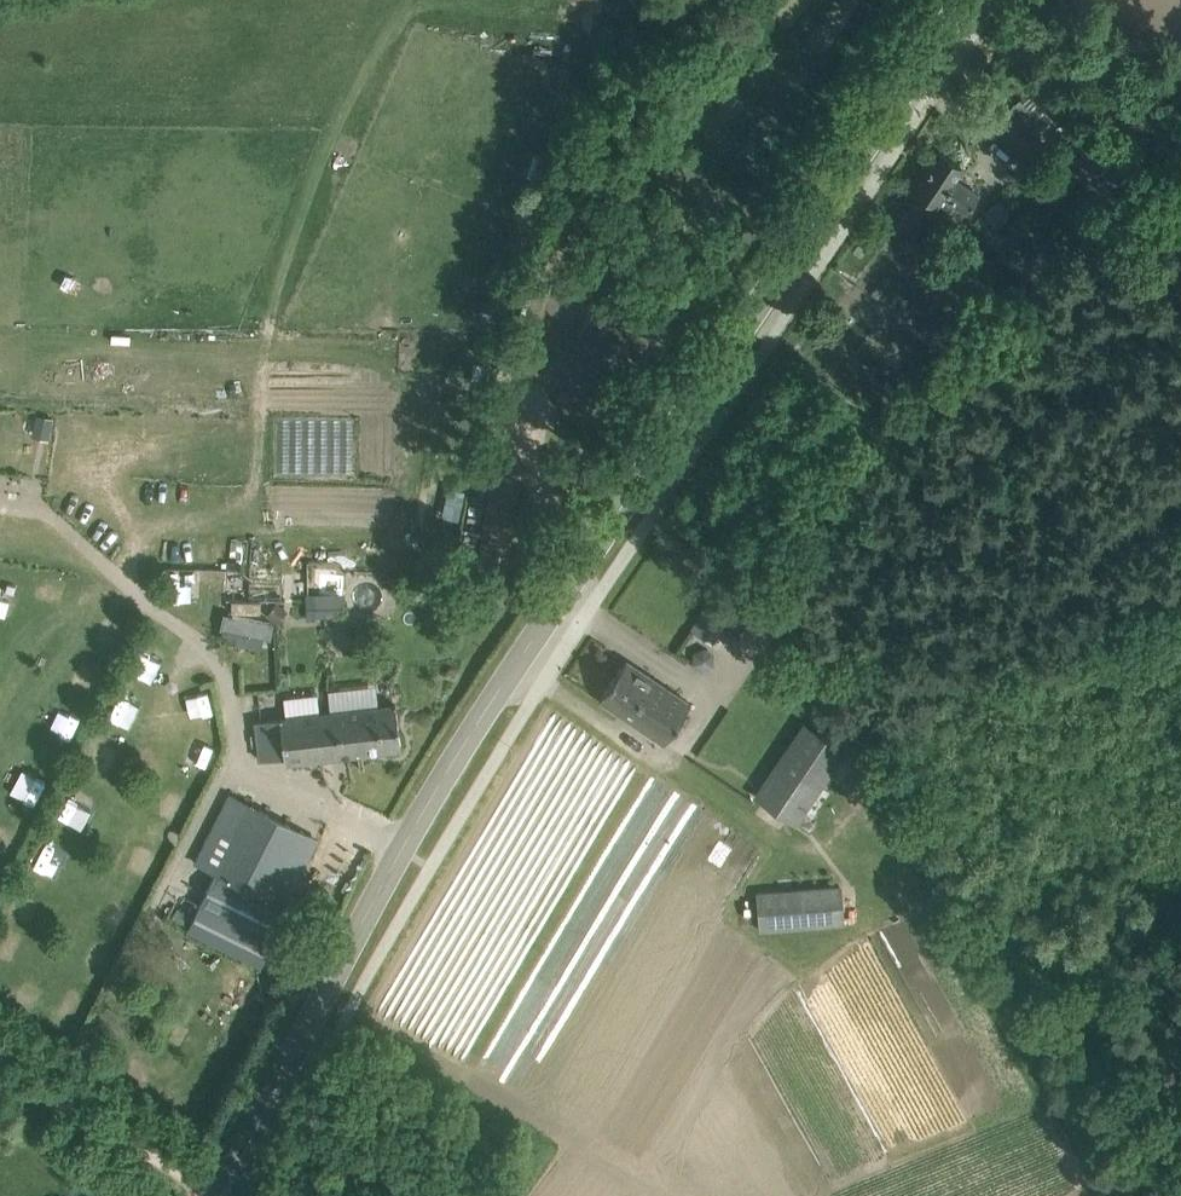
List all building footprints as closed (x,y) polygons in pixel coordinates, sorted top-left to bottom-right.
[(1015,152),(1038,131),(1063,107),(1039,81),(1007,111),(1001,105),(993,113),(998,119),(991,126),(1015,152)] [(1136,155),(1085,121),(1063,154),(1115,188),(1136,155)] [(916,189),(918,191),(938,204),(943,196),(967,211),(979,192),(955,177),(963,165),(941,151),(916,189)] [(1061,161),(1038,181),(1051,198),(1075,178),(1061,161)] [(1028,216),(1027,215),(1021,210),(1012,220),(1020,226),(1028,216)] [(495,463),(483,540),(509,544),(522,467),(495,463)] [(226,568),(226,595),(252,595),(252,568),(226,568)] [(173,595),(191,594),(189,574),(172,575),(173,595)] [(693,627),(715,642),(747,593),(725,578),(693,627)] [(346,590),(308,589),(308,606),(346,607),(346,590)] [(9,613),(13,594),(0,592),(0,611),(9,613)] [(271,644),(275,606),(274,606),(273,617),(225,612),(222,638),(271,644)] [(600,698),(665,741),(691,702),(627,659),(600,698)] [(397,703),(281,716),(281,717),(258,720),(262,756),(286,753),(287,761),(402,747),(397,703)] [(820,704),(810,710),(816,721),(826,715),(820,704)] [(797,822),(845,749),(805,722),(757,795),(797,822)] [(17,797),(35,802),(43,779),(25,773),(17,797)] [(206,866),(216,872),(270,898),(297,845),(305,830),(229,792),(219,812),(195,861),(206,866)] [(58,815),(78,825),(87,808),(67,797),(58,815)] [(289,908),(286,907),(270,898),(216,872),(188,928),(261,964),(289,908)] [(759,893),(762,927),(843,921),(841,886),(759,893)]
